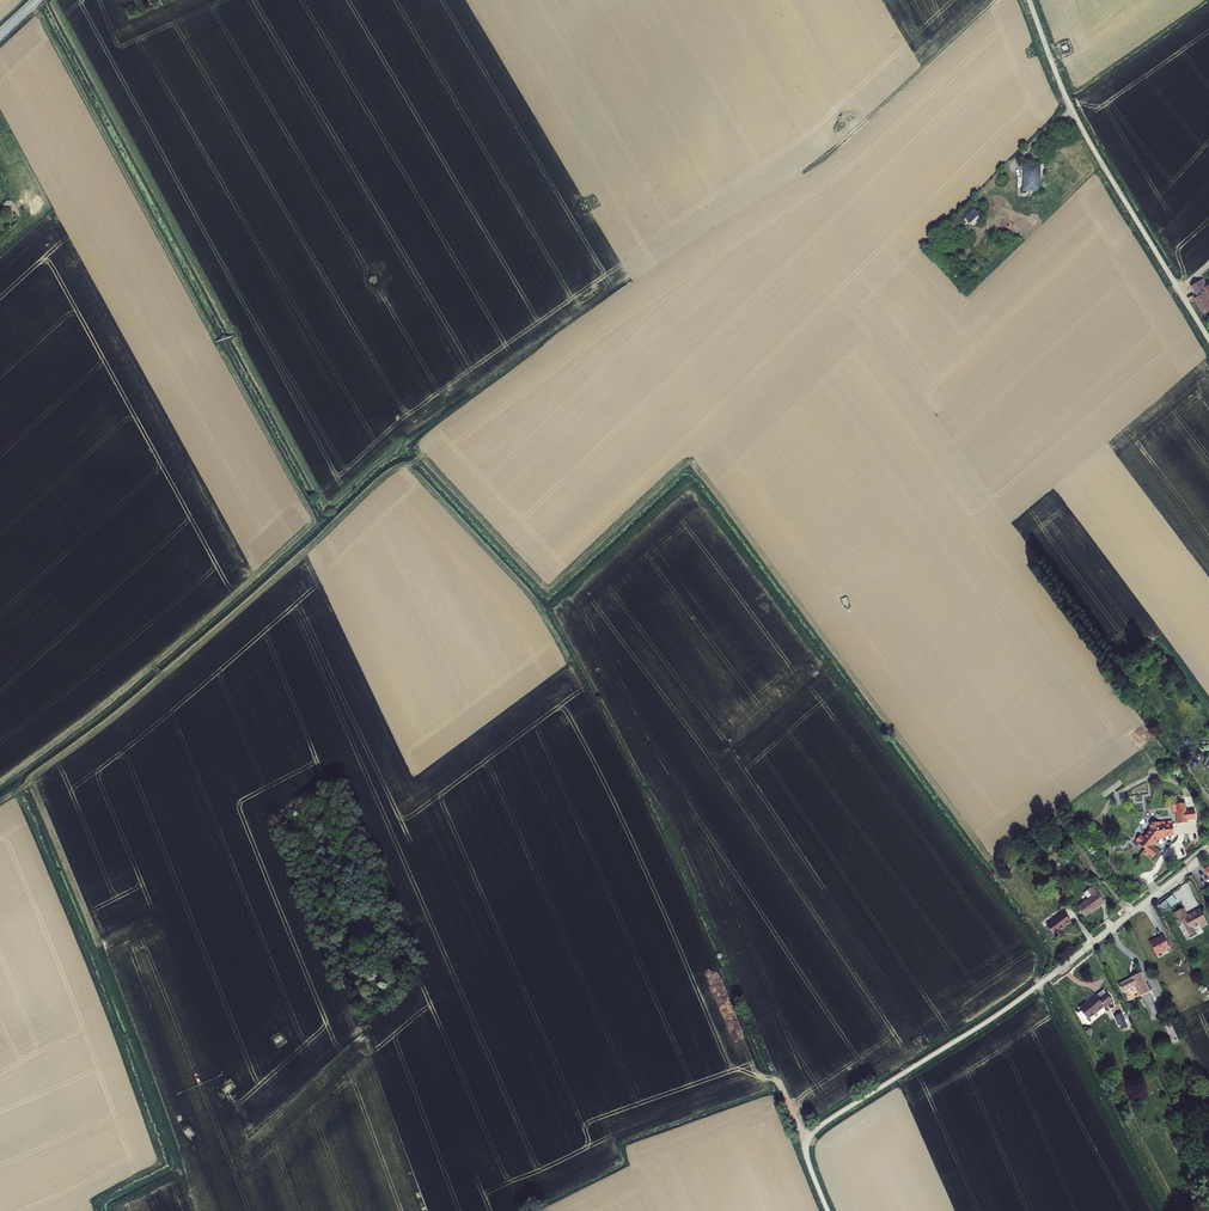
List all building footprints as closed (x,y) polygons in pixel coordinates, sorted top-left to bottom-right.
[(1021,165),(1021,189),(1032,189),(1032,191),(1037,191),(1038,186),(1036,186),(1036,164),(1021,165)] [(957,214),(966,223),(975,214),(966,205),(957,214)] [(975,214),(966,223),(969,226),(978,217),(975,214)] [(1208,313),(1208,284),(1207,285),(1203,279),(1191,286),(1197,296),(1194,298),(1205,316),(1208,313)] [(1175,826),(1186,825),(1186,823),(1185,814),(1184,807),(1182,807),(1177,808),(1171,808),(1171,816),(1174,815),(1175,826)] [(1194,814),(1185,814),(1186,823),(1194,822),(1194,814)] [(1172,837),(1171,826),(1157,827),(1157,824),(1148,824),(1149,830),(1142,838),(1142,837),(1141,838),(1138,836),(1134,841),(1137,843),(1136,844),(1143,850),(1141,853),(1145,856),(1146,855),(1151,859),(1156,852),(1152,848),(1153,848),(1151,846),(1155,841),(1162,840),(1162,838),(1172,837)] [(1208,867),(1208,864),(1199,870),(1201,872),(1208,867)] [(1201,872),(1206,881),(1208,879),(1208,867),(1201,872)] [(1083,919),(1102,905),(1090,889),(1082,895),(1085,900),(1075,908),(1083,919)] [(1158,905),(1163,912),(1177,902),(1172,895),(1158,905)] [(1197,930),(1204,926),(1196,910),(1183,917),(1180,910),(1172,914),(1175,921),(1173,922),(1176,928),(1178,926),(1186,939),(1193,936),(1190,931),(1195,928),(1197,930)] [(1060,933),(1071,926),(1064,917),(1047,930),(1056,943),(1063,938),(1060,933)] [(1163,934),(1149,940),(1155,955),(1170,949),(1163,934)] [(1139,998),(1150,993),(1141,974),(1118,985),(1119,988),(1118,988),(1119,991),(1121,990),(1122,994),(1134,988),(1139,998)] [(1104,1009),(1113,1002),(1106,992),(1097,999),(1095,997),(1080,1008),(1088,1019),(1103,1007),(1104,1009)] [(1120,1028),(1127,1024),(1122,1015),(1115,1019),(1120,1028)]
